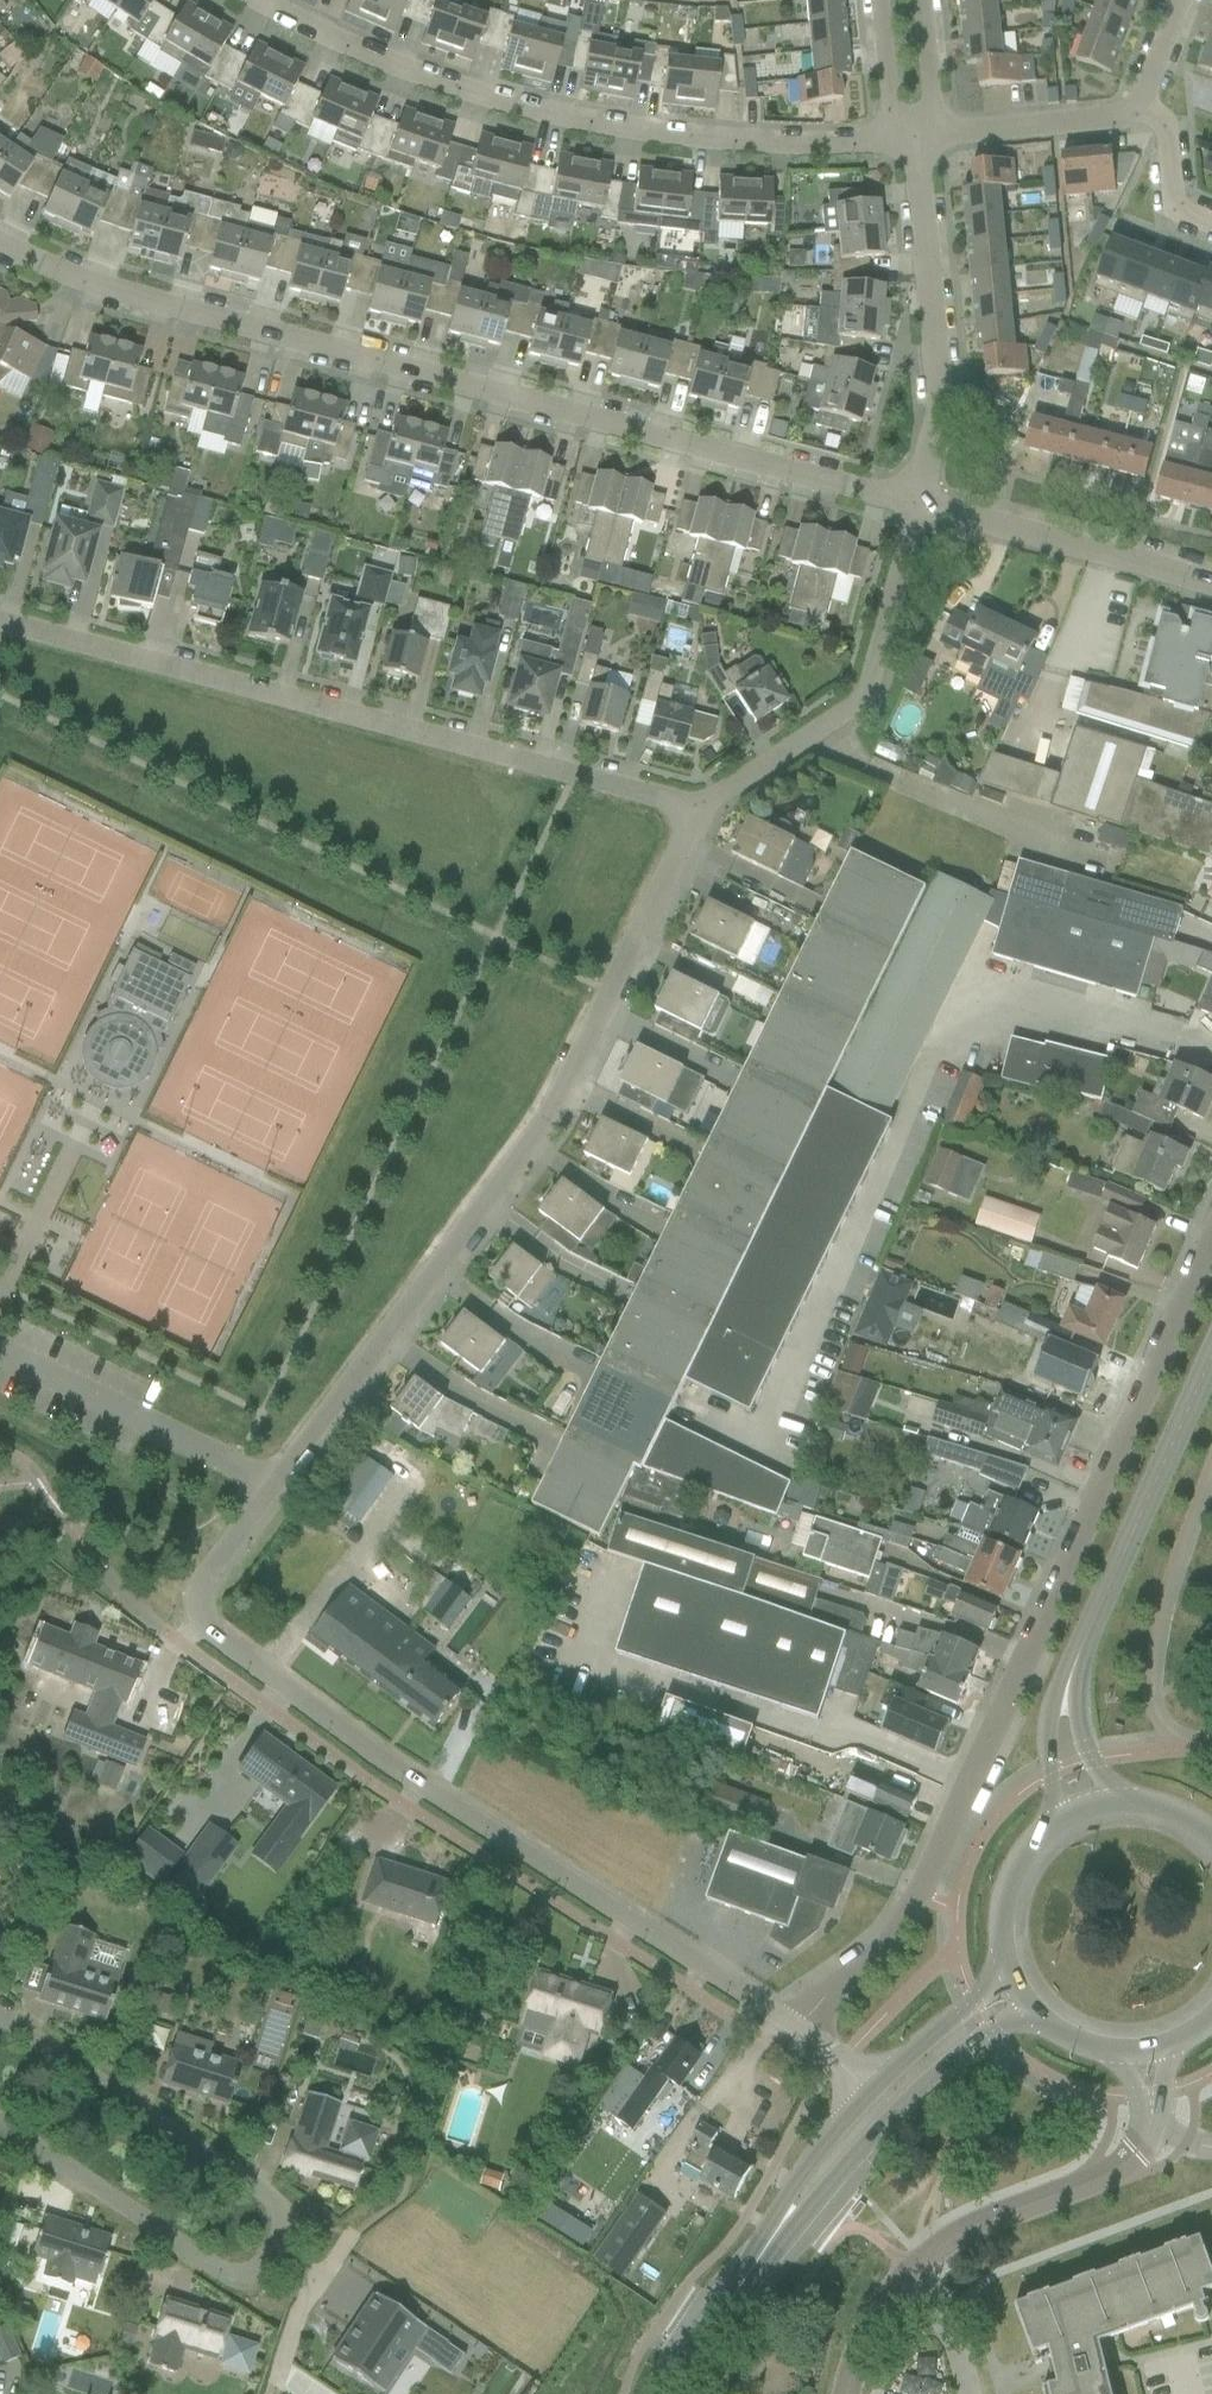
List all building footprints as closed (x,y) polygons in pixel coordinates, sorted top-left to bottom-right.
[(122,0),(99,0),(115,11),(122,0)] [(155,0),(122,0),(115,11),(129,21),(127,23),(127,25),(128,28),(129,30),(131,33),(145,42),(161,16),(149,8),(155,0)] [(379,0),(349,0),(344,13),(369,23),(379,0)] [(416,17),(422,0),(379,0),(369,23),(393,34),(403,12),(416,17)] [(460,11),(436,2),(437,0),(422,0),(416,17),(428,22),(420,45),(446,53),(460,11)] [(514,18),(516,11),(517,5),(515,0),(505,0),(503,7),(501,14),(492,43),(505,47),(499,71),(525,77),(536,33),(512,27),(514,18)] [(841,0),(805,0),(807,25),(843,21),(841,0)] [(997,0),(960,0),(961,10),(998,6),(997,0)] [(1138,0),(1099,0),(1095,10),(1129,23),(1138,0)] [(1072,17),(1074,2),(1063,1),(1061,16),(1072,17)] [(186,56),(209,17),(186,3),(173,24),(161,16),(145,42),(181,64),(186,56)] [(580,21),(570,64),(583,67),(582,73),(579,91),(605,96),(616,39),(596,35),(602,9),(583,5),(580,21)] [(1000,33),(998,6),(961,10),(964,36),(1000,33)] [(713,23),(729,23),(728,18),(725,9),(713,9),(713,23)] [(479,39),(492,43),(501,14),(487,10),(484,20),(460,11),(446,53),(471,62),(479,39)] [(1120,48),(1129,23),(1095,10),(1085,35),(1120,48)] [(1043,15),(1042,28),(1052,29),(1054,17),(1043,15)] [(220,51),(232,31),(209,17),(186,56),(181,64),(218,85),(232,58),(220,51)] [(536,33),(525,77),(550,84),(557,61),(570,64),(580,21),(566,17),(564,26),(540,20),(536,33)] [(729,18),(730,32),(741,31),(739,17),(729,18)] [(846,48),(843,21),(807,25),(810,51),(846,48)] [(742,46),(741,31),(730,32),(732,47),(742,46)] [(1003,62),(1003,60),(1000,33),(964,36),(967,65),(978,64),(1003,62)] [(1110,74),(1120,48),(1085,35),(1076,61),(1110,74)] [(649,79),(654,49),(654,46),(616,39),(605,96),(631,100),(636,77),(649,79)] [(1209,39),(1198,68),(1211,73),(1211,40),(1209,39)] [(1053,56),(1052,41),(1041,42),(1043,57),(1053,56)] [(259,96),(280,56),(256,44),(245,65),(232,58),(218,85),(232,93),(237,85),(259,96)] [(848,74),(846,48),(810,51),(812,78),(848,74)] [(687,108),(692,62),(667,60),(668,51),(654,49),(649,79),(663,81),(660,105),(687,108)] [(304,68),(280,56),(259,96),(282,108),(278,116),(293,123),(306,95),(293,89),(304,68)] [(717,65),(692,62),(687,108),(713,111),(716,87),(736,89),(734,65),(733,58),(718,56),(717,65)] [(1033,57),(1003,60),(1003,62),(978,64),(980,88),(1010,85),(1036,83),(1033,57)] [(104,70),(85,58),(77,72),(95,84),(104,70)] [(741,71),(742,85),(753,84),(751,70),(741,71)] [(849,77),(848,74),(812,78),(796,79),(799,106),(840,102),(837,78),(849,77)] [(335,132),(353,90),(328,79),(319,101),(306,95),(293,123),(308,130),(312,122),(335,132)] [(754,99),(753,84),(742,85),(744,101),(754,99)] [(1066,104),(1076,103),(1075,88),(1064,89),(1066,104)] [(1057,89),(1047,90),(1048,106),(1059,105),(1057,89)] [(335,132),(331,143),(354,153),(355,150),(371,156),(382,127),(368,122),(378,100),(353,90),(335,132)] [(382,127),(371,156),(410,171),(414,162),(429,118),(403,110),(395,133),(382,127)] [(460,154),(446,150),(454,127),(429,118),(414,162),(438,170),(435,178),(451,183),(460,154)] [(10,149),(0,163),(0,194),(8,199),(17,187),(33,194),(50,162),(62,140),(38,129),(29,142),(18,135),(10,149)] [(225,150),(227,137),(194,133),(192,146),(225,150)] [(494,186),(506,142),(480,135),(474,158),(460,154),(451,183),(449,190),(465,195),(469,179),(494,186)] [(10,149),(0,142),(0,163),(10,149)] [(494,186),(491,196),(516,203),(511,216),(529,220),(540,175),(525,172),(532,149),(506,142),(494,186)] [(1112,151),(1087,154),(1091,194),(1116,192),(1115,186),(1112,157),(1112,151)] [(1204,175),(1211,178),(1211,153),(1204,175)] [(1087,154),(1061,156),(1065,197),(1091,194),(1087,154)] [(576,205),(584,160),(558,155),(554,179),(540,175),(529,220),(546,224),(547,213),(573,218),(576,205)] [(1135,155),(1112,157),(1115,186),(1124,185),(1135,155)] [(64,231),(92,170),(67,160),(64,169),(50,162),(33,194),(48,200),(42,214),(55,220),(52,225),(64,231)] [(611,165),(584,160),(576,205),(601,210),(599,219),(616,221),(620,191),(606,189),(611,165)] [(963,190),(963,192),(1000,189),(1000,188),(1015,187),(1013,161),(972,165),(974,189),(963,190)] [(114,228),(137,165),(133,164),(129,174),(120,171),(116,180),(92,170),(64,231),(76,236),(79,231),(92,236),(98,223),(114,228)] [(152,261),(164,213),(151,210),(153,203),(142,199),(152,170),(137,165),(114,228),(131,233),(127,248),(140,251),(139,258),(152,261)] [(1043,169),(1044,184),(1055,183),(1054,168),(1043,169)] [(657,227),(664,173),(638,169),(635,193),(620,191),(616,221),(632,224),(657,227)] [(700,231),(702,201),(688,200),(691,176),(664,173),(657,227),(683,230),(700,231)] [(742,225),(745,180),(718,178),(716,202),(702,201),(700,231),(716,233),(717,224),(742,225)] [(771,181),(745,180),(742,225),(767,226),(767,236),(782,236),(784,206),(770,205),(771,181)] [(1056,197),(1055,183),(1044,184),(1046,198),(1056,197)] [(837,233),(886,229),(885,216),(878,216),(877,202),(862,204),(861,189),(826,193),(827,207),(820,208),(823,234),(837,233)] [(1002,215),(1000,189),(963,192),(966,219),(1002,215)] [(197,251),(210,201),(183,194),(182,198),(178,201),(169,199),(165,214),(164,213),(152,261),(164,264),(166,258),(179,262),(183,247),(197,251)] [(231,282),(248,222),(247,222),(249,215),(238,213),(239,208),(210,201),(197,251),(211,254),(207,269),(220,273),(219,279),(231,282)] [(1005,242),(1002,215),(966,219),(968,245),(1005,242)] [(1104,233),(1110,220),(1101,216),(1095,229),(1104,233)] [(263,269),(277,272),(288,232),(290,223),(275,219),(273,229),(248,222),(231,282),(244,286),(246,280),(259,283),(263,269)] [(1048,222),(1049,237),(1059,236),(1058,221),(1048,222)] [(887,242),(886,229),(837,233),(839,247),(831,248),(832,272),(867,272),(867,258),(882,256),(881,243),(887,242)] [(1095,229),(1089,243),(1098,247),(1104,233),(1095,229)] [(288,232),(277,272),(291,276),(287,290),(300,294),(298,300),(311,304),(328,243),(288,232)] [(1061,250),(1059,236),(1049,237),(1051,251),(1061,250)] [(1118,297),(1136,248),(1112,239),(1094,287),(1118,297)] [(328,243),(311,304),(324,307),(326,301),(339,304),(343,290),(357,293),(366,260),(339,252),(341,245),(328,241),(328,243)] [(1007,268),(1005,242),(968,245),(971,272),(1007,268)] [(1142,306),(1160,257),(1136,248),(1118,297),(1142,306)] [(686,273),(684,288),(695,289),(700,260),(658,254),(655,268),(686,273)] [(366,260),(357,293),(371,297),(367,312),(380,315),(378,321),(391,325),(404,277),(408,263),(382,256),(380,264),(366,260)] [(1167,315),(1185,266),(1160,257),(1142,306),(1144,306),(1147,297),(1169,306),(1166,314),(1167,315)] [(1191,324),(1211,269),(1210,269),(1208,275),(1185,266),(1167,315),(1191,324)] [(1010,295),(1007,268),(971,272),(973,298),(1010,295)] [(1211,269),(1191,324),(1192,324),(1194,318),(1211,324),(1211,269)] [(437,315),(446,281),(413,272),(411,279),(404,277),(391,325),(404,328),(406,322),(419,326),(423,311),(437,315)] [(867,286),(867,272),(832,272),(832,296),(820,295),(818,309),(887,315),(888,301),(881,301),(882,287),(867,286)] [(1052,275),(1054,290),(1065,289),(1063,274),(1052,275)] [(759,293),(760,279),(746,278),(742,292),(759,293)] [(446,281),(437,315),(450,318),(446,333),(460,337),(458,343),(471,346),(484,299),(470,295),(472,288),(459,285),(446,281)] [(517,336),(529,291),(500,283),(498,288),(488,286),(485,299),(484,299),(471,346),(484,350),(486,343),(499,347),(503,332),(517,336)] [(1066,304),(1065,289),(1054,290),(1056,305),(1066,304)] [(9,302),(6,293),(0,290),(0,322),(9,302)] [(566,313),(567,313),(568,306),(554,303),(552,310),(540,306),(543,294),(529,291),(517,336),(530,340),(526,354),(540,358),(538,364),(551,367),(566,313)] [(1012,321),(1010,295),(973,298),(976,325),(1012,321)] [(9,302),(0,322),(0,383),(11,373),(28,381),(43,348),(16,335),(15,323),(36,321),(35,306),(18,299),(9,302)] [(818,309),(815,346),(825,347),(861,354),(863,340),(878,341),(879,327),(886,328),(887,315),(818,309)] [(597,357),(606,324),(567,313),(566,313),(564,320),(551,367),(564,371),(565,365),(579,368),(583,354),(597,357)] [(1094,315),(1089,331),(1103,336),(1109,321),(1094,315)] [(1110,320),(1104,336),(1117,341),(1122,325),(1110,320)] [(1015,348),(1012,321),(976,325),(978,351),(1015,348)] [(631,389),(644,341),(630,338),(632,331),(606,324),(597,357),(610,361),(606,376),(619,379),(618,385),(631,389)] [(1047,324),(1041,338),(1050,343),(1057,329),(1047,324)] [(103,387),(115,345),(88,338),(82,360),(69,356),(61,386),(87,393),(90,383),(103,387)] [(676,379),(685,345),(659,338),(657,345),(644,341),(631,389),(644,392),(645,386),(659,390),(662,375),(676,379)] [(1044,356),(1050,343),(1041,338),(1034,351),(1044,356)] [(1153,351),(1156,342),(1142,338),(1139,347),(1153,351)] [(1170,346),(1156,342),(1153,351),(1167,356),(1170,346)] [(141,352),(115,345),(103,387),(101,397),(103,397),(102,400),(125,407),(126,404),(145,409),(146,402),(143,401),(149,378),(135,374),(141,352)] [(711,410),(727,349),(713,346),(712,352),(685,345),(676,379),(690,382),(686,397),(699,401),(698,407),(711,410)] [(858,367),(861,354),(825,347),(821,371),(811,368),(807,382),(872,399),(875,386),(869,385),(873,371),(858,367)] [(1025,347),(1015,348),(978,351),(979,354),(984,353),(987,377),(1028,373),(1025,347)] [(723,363),(711,410),(724,414),(725,408),(738,411),(742,396),(756,400),(765,370),(765,366),(739,359),(740,353),(727,349),(723,363)] [(1202,367),(1206,353),(1197,350),(1193,364),(1202,367)] [(1206,353),(1202,367),(1211,370),(1211,367),(1211,355),(1206,353)] [(205,414),(216,372),(190,365),(184,387),(171,384),(163,414),(189,421),(192,410),(205,414)] [(778,374),(765,370),(756,400),(770,404),(776,381),(778,374)] [(243,379),(216,372),(205,414),(206,414),(201,432),(224,439),(223,443),(239,447),(250,405),(237,401),(243,379)] [(1070,398),(1073,384),(1061,381),(1057,395),(1070,398)] [(869,412),(872,399),(807,382),(801,407),(811,410),(811,411),(818,412),(814,426),(843,434),(847,420),(859,424),(862,410),(869,412)] [(1088,388),(1073,384),(1070,398),(1063,426),(1055,456),(1085,464),(1093,433),(1077,430),(1088,388)] [(304,452),(318,399),(292,392),(286,415),(272,411),(269,425),(262,423),(254,453),(276,459),(279,445),(304,452)] [(1129,415),(1133,399),(1120,396),(1116,411),(1129,415)] [(345,406),(318,399),(304,452),(301,462),(302,463),(302,464),(322,467),(322,464),(329,465),(331,459),(344,462),(346,455),(352,432),(339,429),(345,406)] [(1133,399),(1129,415),(1144,419),(1148,403),(1145,402),(1133,399)] [(1205,432),(1211,409),(1199,406),(1197,416),(1196,415),(1192,428),(1205,432)] [(1055,456),(1063,426),(1033,418),(1027,442),(1025,449),(1055,456)] [(406,479),(420,426),(394,419),(388,442),(374,438),(363,482),(389,489),(392,475),(406,479)] [(1194,474),(1201,447),(1205,432),(1192,428),(1174,424),(1155,497),(1187,505),(1195,474),(1194,474)] [(31,426),(21,449),(42,458),(52,435),(31,426)] [(446,433),(420,426),(406,479),(404,487),(430,494),(432,486),(446,490),(454,459),(440,456),(446,433)] [(994,428),(988,439),(1000,445),(1006,433),(994,428)] [(1115,471),(1123,441),(1093,433),(1085,464),(1115,471)] [(979,439),(973,452),(989,460),(995,447),(979,439)] [(1145,479),(1153,449),(1123,441),(1115,471),(1145,479)] [(499,540),(522,453),(493,445),(492,450),(478,446),(469,481),(493,487),(480,535),(499,540)] [(1201,447),(1194,474),(1195,474),(1187,505),(1201,509),(1199,514),(1211,517),(1211,515),(1211,450),(1201,447)] [(550,461),(522,453),(499,540),(517,545),(530,497),(555,504),(564,469),(549,465),(550,461)] [(37,458),(26,500),(46,505),(57,464),(37,458)] [(601,565),(623,480),(595,472),(593,478),(580,475),(572,504),(586,507),(585,510),(595,512),(582,560),(601,565)] [(652,488),(623,480),(601,565),(619,570),(632,522),(642,525),(643,522),(656,526),(664,497),(650,494),(652,488)] [(54,532),(50,531),(45,547),(50,548),(43,572),(47,573),(45,581),(68,588),(70,579),(82,583),(95,533),(94,533),(96,524),(114,528),(123,491),(96,484),(86,521),(88,521),(85,530),(56,523),(54,532)] [(114,584),(110,599),(118,601),(117,608),(139,610),(139,607),(151,610),(154,598),(157,587),(162,570),(175,574),(187,531),(195,499),(167,491),(164,505),(166,512),(167,518),(167,525),(165,534),(161,543),(160,547),(157,551),(154,553),(150,556),(145,558),(140,559),(135,559),(129,558),(129,560),(121,557),(116,576),(115,580),(112,579),(111,584),(114,584)] [(211,503),(195,499),(187,531),(203,536),(211,503)] [(675,525),(674,531),(687,534),(687,537),(697,539),(684,587),(680,603),(698,608),(702,592),(725,507),(697,499),(695,505),(681,502),(675,525)] [(725,507),(702,592),(721,597),(734,549),(744,552),(744,549),(758,553),(760,547),(766,524),(752,521),(754,515),(725,507)] [(13,560),(16,561),(27,521),(0,514),(0,570),(1,570),(2,566),(10,569),(13,560)] [(294,526),(278,521),(272,544),(288,549),(294,526)] [(805,614),(827,534),(798,527),(797,533),(783,529),(777,552),(775,557),(789,561),(788,563),(798,566),(786,609),(791,610),(805,614)] [(301,577),(321,582),(333,536),(313,531),(301,577)] [(855,542),(827,534),(802,628),(801,628),(799,635),(811,638),(815,621),(823,623),(835,576),(845,579),(846,576),(860,580),(861,574),(868,551),(854,548),(855,542)] [(195,554),(192,566),(186,589),(193,591),(188,608),(195,610),(192,621),(220,628),(233,578),(217,573),(220,560),(195,554)] [(368,603),(383,607),(391,576),(374,572),(369,591),(359,588),(353,608),(330,601),(316,654),(322,655),(321,658),(333,661),(333,658),(353,664),(367,611),(366,611),(368,603)] [(497,617),(516,622),(526,587),(506,582),(497,617)] [(261,585),(254,613),(247,636),(270,642),(271,639),(287,643),(293,621),(301,593),(278,587),(277,590),(261,585)] [(381,671),(386,673),(385,677),(399,680),(400,676),(416,680),(427,639),(442,643),(451,609),(416,599),(406,638),(391,634),(381,671)] [(651,600),(647,616),(659,619),(663,603),(651,600)] [(953,615),(940,641),(962,651),(956,663),(970,669),(967,674),(982,682),(1008,627),(1009,625),(998,620),(980,611),(973,625),(953,615)] [(1194,618),(1193,627),(1182,624),(1179,620),(1164,616),(1143,697),(1086,682),(1078,715),(1198,753),(1211,720),(1211,622),(1194,618)] [(485,684),(492,661),(494,653),(491,653),(498,625),(484,621),(481,633),(473,631),(469,647),(457,644),(456,648),(452,651),(449,660),(452,664),(449,674),(456,676),(452,690),(477,697),(481,683),(485,684)] [(982,682),(978,690),(1001,701),(989,726),(1003,733),(1020,698),(1028,702),(1039,678),(1038,678),(1047,658),(1030,650),(1036,638),(1020,630),(1009,625),(1008,627),(982,682)] [(515,682),(509,705),(513,706),(512,710),(526,714),(527,710),(544,715),(550,692),(555,675),(557,675),(558,669),(571,672),(570,678),(569,677),(569,678),(570,679),(583,632),(564,627),(556,659),(548,656),(520,648),(517,663),(520,664),(515,682)] [(616,734),(631,678),(594,668),(602,637),(587,633),(574,684),(588,688),(579,724),(616,734)] [(715,647),(702,649),(705,674),(708,680),(721,700),(734,692),(749,716),(754,723),(759,720),(787,702),(780,692),(785,689),(777,676),(772,679),(766,669),(759,660),(752,658),(735,669),(734,667),(723,674),(717,666),(715,647)] [(697,695),(660,685),(666,661),(651,658),(640,701),(654,705),(644,741),(682,751),(685,739),(701,743),(712,737),(716,721),(692,714),(697,695)] [(1136,780),(1140,770),(1148,773),(1156,753),(1078,729),(1062,777),(1044,771),(1034,802),(1097,822),(1098,820),(1120,828),(1136,780)] [(956,773),(949,787),(969,796),(976,782),(956,773)] [(1136,780),(1120,828),(1211,859),(1211,806),(1136,780)] [(815,851),(796,841),(792,839),(793,837),(794,834),(793,832),(793,829),(792,827),(790,825),(789,824),(787,822),(784,822),(782,821),(780,821),(777,822),(775,823),(773,824),(771,826),(770,828),(749,818),(746,824),(744,828),(740,827),(740,824),(739,823),(738,829),(736,834),(733,838),(729,843),(730,844),(733,841),(736,844),(732,854),(778,877),(803,889),(811,871),(812,868),(812,865),(812,862),(812,859),(812,856),(813,853),(815,851)] [(1098,843),(1126,851),(1131,833),(1104,824),(1098,843)] [(852,852),(816,925),(891,961),(926,889),(852,852)] [(1059,912),(1155,941),(1172,946),(1173,944),(1183,909),(1070,875),(1059,912)] [(886,1120),(984,923),(1000,931),(1010,897),(992,892),(988,900),(939,876),(830,1092),(886,1120)] [(1142,986),(1155,941),(1059,912),(1010,897),(1000,931),(992,956),(1138,1000),(1142,986)] [(691,937),(717,950),(712,962),(724,969),(730,956),(737,960),(755,924),(730,911),(709,901),(704,911),(699,910),(700,907),(698,907),(697,911),(696,915),(694,919),(692,923),(689,926),(690,927),(692,924),(696,928),(691,937)] [(855,1034),(891,961),(816,925),(781,997),(855,1034)] [(1155,941),(1142,986),(1154,989),(1162,963),(1172,959),(1197,967),(1203,953),(1173,944),(1172,946),(1155,941)] [(133,951),(132,950),(108,999),(109,999),(106,1006),(107,1011),(103,1012),(107,1024),(100,1028),(94,1033),(89,1040),(86,1048),(86,1056),(87,1065),(91,1072),(97,1078),(104,1083),(112,1085),(120,1086),(128,1084),(135,1081),(142,1075),(146,1068),(149,1060),(149,1052),(148,1044),(160,1040),(158,1036),(163,1033),(166,1027),(167,1027),(191,979),(189,979),(188,981),(164,969),(132,954),(133,951)] [(1203,953),(1197,967),(1196,968),(1211,976),(1211,956),(1203,953)] [(171,955),(164,969),(188,981),(189,979),(195,967),(171,955)] [(655,997),(653,998),(654,999),(657,997),(660,1000),(656,1010),(661,1013),(655,1026),(695,1046),(702,1033),(720,996),(695,984),(673,974),(668,984),(664,983),(664,979),(663,979),(662,981),(662,983),(661,985),(661,987),(660,989),(659,991),(658,992),(657,994),(656,996),(655,997)] [(1206,990),(1209,991),(1200,1012),(1211,1018),(1211,976),(1206,990)] [(1143,991),(1140,1000),(1149,1003),(1152,994),(1143,991)] [(855,1034),(781,997),(764,1031),(756,1047),(745,1070),(820,1106),(855,1034)] [(1045,1044),(1012,1035),(1001,1077),(1034,1086),(1045,1044)] [(1101,1102),(1112,1062),(1045,1044),(1034,1086),(1096,1102),(1101,1103),(1101,1102)] [(623,1084),(617,1097),(652,1114),(658,1101),(676,1110),(687,1115),(705,1079),(659,1057),(638,1046),(633,1056),(628,1055),(629,1052),(627,1052),(627,1054),(627,1056),(626,1058),(625,1060),(625,1061),(624,1063),(623,1065),(622,1067),(620,1068),(619,1070),(618,1071),(619,1072),(621,1070),(625,1073),(620,1083),(623,1084)] [(1160,1102),(1141,1093),(1132,1114),(1153,1123),(1169,1130),(1178,1110),(1202,1121),(1211,1099),(1211,1082),(1176,1066),(1160,1102)] [(784,1179),(820,1106),(745,1070),(710,1143),(784,1179)] [(962,1073),(941,1126),(964,1136),(986,1082),(962,1073)] [(893,1123),(886,1120),(828,1092),(813,1122),(878,1153),(893,1123)] [(1118,1108),(1101,1102),(1101,1103),(1096,1102),(1092,1111),(1147,1136),(1153,1123),(1132,1114),(1118,1108)] [(585,1155),(631,1178),(649,1142),(602,1119),(597,1129),(593,1128),(593,1125),(592,1124),(591,1129),(589,1133),(587,1137),(585,1140),(582,1144),(583,1145),(586,1142),(589,1145),(585,1155)] [(813,1122),(799,1150),(864,1182),(878,1153),(813,1122)] [(1148,1148),(1144,1146),(1126,1138),(1111,1171),(1163,1194),(1175,1168),(1181,1171),(1188,1154),(1152,1138),(1148,1148)] [(749,1251),(784,1179),(710,1143),(674,1215),(749,1251)] [(949,1197),(965,1160),(939,1149),(924,1186),(949,1197)] [(799,1150),(785,1179),(850,1211),(864,1182),(799,1150)] [(1070,1172),(1066,1187),(1088,1194),(1093,1180),(1070,1172)] [(785,1179),(771,1208),(836,1240),(850,1211),(785,1179)] [(539,1213),(558,1227),(581,1244),(605,1211),(582,1194),(563,1180),(557,1189),(552,1187),(553,1184),(552,1183),(551,1188),(548,1191),(546,1195),(543,1198),(539,1201),(540,1202),(543,1200),(546,1204),(539,1213)] [(1094,1246),(1093,1248),(1109,1255),(1107,1259),(1111,1261),(1138,1272),(1156,1229),(1137,1221),(1139,1218),(1146,1202),(1138,1198),(1120,1190),(1107,1184),(1101,1199),(1101,1200),(1112,1205),(1111,1207),(1094,1246)] [(985,1199),(975,1226),(999,1234),(1032,1244),(1038,1225),(1011,1217),(1013,1208),(985,1199)] [(757,1237),(822,1268),(836,1240),(771,1208),(757,1237)] [(713,1324),(749,1251),(674,1215),(639,1288),(713,1324)] [(743,1266),(808,1297),(822,1268),(757,1237),(743,1266)] [(504,1250),(503,1250),(501,1254),(499,1258),(497,1261),(493,1264),(490,1267),(491,1268),(493,1266),(497,1270),(490,1279),(531,1309),(555,1277),(534,1262),(514,1246),(507,1255),(503,1253),(504,1250)] [(1044,1253),(1038,1270),(1074,1282),(1079,1265),(1044,1253)] [(729,1294),(794,1326),(808,1297),(743,1266),(729,1294)] [(855,1334),(886,1347),(912,1284),(881,1271),(855,1334)] [(955,1295),(977,1303),(983,1284),(961,1277),(955,1295)] [(1071,1311),(1063,1330),(1076,1336),(1105,1348),(1125,1302),(1099,1291),(1098,1290),(1082,1286),(1071,1311)] [(678,1397),(713,1324),(639,1288),(603,1360),(678,1397)] [(992,1288),(985,1305),(996,1309),(1003,1292),(992,1288)] [(715,1323),(779,1355),(794,1326),(729,1294),(715,1323)] [(1004,1304),(996,1324),(1046,1346),(1033,1377),(1083,1399),(1085,1395),(1091,1393),(1095,1383),(1093,1377),(1099,1362),(1070,1350),(1076,1336),(1063,1330),(1004,1304)] [(447,1336),(441,1344),(460,1359),(481,1375),(474,1384),(493,1393),(513,1367),(497,1355),(506,1343),(484,1326),(465,1312),(459,1321),(454,1319),(455,1316),(454,1316),(452,1321),(449,1325),(445,1329),(441,1333),(442,1334),(444,1332),(447,1336)] [(779,1355),(715,1323),(701,1352),(765,1384),(779,1355)] [(751,1414),(765,1384),(701,1352),(686,1382),(751,1414)] [(642,1470),(678,1397),(603,1360),(568,1433),(636,1466),(635,1467),(642,1470)] [(837,1372),(822,1408),(848,1416),(862,1380),(837,1372)] [(406,1382),(404,1381),(402,1387),(399,1392),(395,1396),(392,1398),(393,1400),(395,1398),(398,1401),(392,1410),(418,1430),(428,1415),(464,1432),(473,1414),(445,1399),(416,1378),(409,1387),(405,1384),(406,1382)] [(956,1397),(952,1409),(988,1421),(999,1425),(1002,1417),(1066,1445),(1077,1421),(1043,1407),(1000,1389),(996,1399),(993,1407),(974,1401),(974,1403),(956,1397)] [(939,1406),(933,1423),(982,1439),(983,1436),(988,1421),(952,1409),(939,1405),(939,1406)] [(999,1425),(996,1431),(1027,1445),(1022,1454),(1056,1469),(1066,1445),(1002,1417),(999,1425)] [(668,1421),(644,1469),(645,1469),(670,1478),(693,1433),(668,1421)] [(601,1539),(635,1467),(636,1466),(568,1433),(532,1505),(601,1539)] [(716,1445),(693,1433),(670,1478),(690,1485),(695,1487),(716,1445)] [(1017,1493),(1027,1469),(928,1439),(923,1455),(980,1472),(979,1476),(1017,1493)] [(721,1497),(740,1457),(716,1445),(695,1487),(721,1497)] [(329,1499),(321,1509),(353,1533),(393,1479),(367,1459),(361,1454),(328,1499),(329,1499)] [(746,1506),(764,1469),(740,1457),(721,1497),(746,1506)] [(678,1518),(690,1485),(670,1478),(645,1469),(644,1474),(635,1470),(621,1515),(680,1534),(685,1521),(678,1518)] [(793,1483),(764,1469),(746,1506),(778,1518),(793,1483)] [(794,1482),(788,1501),(799,1504),(805,1485),(794,1482)] [(988,1492),(981,1509),(970,1504),(961,1526),(988,1538),(990,1533),(992,1534),(1023,1547),(1037,1513),(1007,1500),(988,1492)] [(816,1599),(822,1581),(621,1515),(608,1553),(644,1565),(847,1636),(848,1633),(862,1638),(868,1621),(865,1615),(816,1599)] [(869,1581),(882,1542),(890,1544),(893,1534),(889,1533),(866,1527),(863,1535),(802,1515),(792,1543),(806,1547),(803,1559),(869,1581)] [(892,1523),(889,1533),(893,1534),(909,1539),(912,1528),(892,1523)] [(987,1543),(986,1543),(988,1538),(961,1526),(955,1539),(947,1536),(942,1546),(944,1547),(945,1547),(944,1551),(1010,1579),(1019,1557),(987,1543)] [(893,1534),(890,1544),(907,1549),(909,1539),(893,1534)] [(1010,1579),(944,1551),(938,1549),(932,1561),(938,1564),(969,1577),(966,1585),(968,1586),(1001,1600),(1010,1579)] [(879,1643),(862,1638),(848,1633),(847,1636),(644,1565),(615,1654),(818,1721),(829,1689),(859,1699),(879,1643)] [(887,1566),(882,1582),(897,1587),(903,1572),(887,1566)] [(445,1581),(423,1611),(440,1624),(462,1593),(445,1581)] [(997,1609),(965,1595),(948,1588),(947,1590),(929,1583),(924,1595),(937,1601),(936,1603),(941,1605),(943,1601),(958,1607),(954,1618),(987,1632),(997,1609)] [(406,1663),(422,1641),(350,1588),(312,1638),(396,1700),(412,1680),(399,1670),(405,1662),(406,1663)] [(120,1703),(127,1706),(142,1666),(93,1646),(96,1637),(73,1627),(69,1637),(41,1626),(25,1665),(95,1693),(74,1744),(134,1768),(145,1741),(110,1728),(120,1703)] [(980,1651),(944,1636),(918,1630),(916,1636),(899,1632),(895,1648),(921,1656),(932,1659),(932,1660),(969,1676),(980,1651)] [(435,1651),(422,1641),(406,1663),(405,1662),(399,1670),(412,1680),(396,1700),(434,1729),(463,1689),(426,1662),(435,1651)] [(970,1676),(969,1676),(932,1660),(932,1659),(921,1656),(895,1648),(883,1644),(880,1653),(903,1663),(901,1667),(923,1677),(918,1689),(958,1705),(970,1676)] [(890,1683),(880,1705),(894,1711),(885,1732),(937,1754),(950,1724),(921,1712),(927,1699),(890,1683)] [(754,1728),(667,1698),(656,1729),(743,1760),(754,1728)] [(294,1841),(331,1790),(258,1736),(234,1770),(283,1806),(269,1826),(272,1828),(263,1841),(284,1856),(272,1871),(268,1868),(267,1870),(272,1874),(296,1842),(294,1841)] [(104,1764),(96,1783),(115,1791),(123,1771),(104,1764)] [(845,1794),(876,1807),(908,1820),(917,1797),(883,1783),(879,1791),(852,1779),(845,1794)] [(703,1811),(759,1832),(769,1803),(714,1782),(703,1811)] [(904,1828),(869,1813),(848,1803),(829,1847),(852,1857),(856,1847),(889,1862),(891,1858),(895,1859),(901,1846),(897,1844),(904,1828)] [(195,1901),(236,1846),(208,1825),(208,1826),(208,1827),(184,1859),(146,1831),(125,1859),(159,1885),(164,1877),(195,1900),(194,1900),(195,1901)] [(730,1833),(714,1877),(706,1900),(778,1926),(774,1938),(791,1949),(816,1930),(824,1906),(832,1909),(845,1875),(730,1833)] [(450,1883),(376,1859),(362,1902),(437,1926),(450,1883)] [(49,1961),(44,1978),(37,2000),(105,2022),(120,1973),(85,1962),(94,1935),(63,1926),(51,1962),(49,1961)] [(522,2026),(544,2033),(550,2035),(544,2055),(578,2066),(589,2033),(601,2037),(614,1995),(539,1971),(522,2026)] [(176,2034),(167,2061),(160,2084),(228,2106),(241,2064),(208,2054),(211,2045),(176,2034)] [(625,2067),(599,2106),(634,2130),(669,2080),(679,2086),(699,2057),(697,2055),(701,2050),(689,2042),(685,2047),(677,2041),(656,2070),(652,2068),(644,2080),(638,2075),(636,2078),(624,2070),(626,2067),(625,2067)] [(290,2139),(282,2167),(354,2190),(361,2168),(363,2162),(362,2162),(358,2161),(360,2157),(363,2158),(366,2159),(375,2133),(349,2125),(341,2151),(343,2151),(342,2156),(324,2150),(340,2103),(307,2093),(292,2140),(290,2139)] [(752,2170),(747,2167),(710,2146),(717,2134),(699,2124),(690,2141),(695,2144),(688,2156),(690,2157),(686,2165),(703,2175),(700,2179),(735,2199),(752,2170)] [(623,2277),(666,2214),(638,2195),(595,2258),(623,2277)] [(545,2202),(535,2219),(579,2247),(590,2232),(545,2202)] [(99,2278),(104,2261),(111,2238),(43,2216),(31,2256),(47,2262),(42,2277),(71,2286),(73,2278),(94,2285),(97,2277),(99,2278)] [(1101,2354),(1098,2342),(1193,2307),(1195,2313),(1195,2314),(1195,2315),(1194,2317),(1195,2318),(1195,2319),(1196,2321),(1197,2322),(1198,2322),(1199,2323),(1201,2323),(1202,2323),(1203,2323),(1205,2323),(1206,2322),(1207,2321),(1208,2320),(1208,2319),(1209,2317),(1209,2316),(1209,2315),(1208,2313),(1208,2312),(1207,2311),(1206,2310),(1204,2310),(1203,2304),(1206,2303),(1202,2294),(1211,2290),(1211,2269),(1200,2236),(1015,2304),(1034,2356),(1049,2350),(1051,2358),(1049,2358),(1050,2360),(1052,2360),(1057,2384),(1043,2387),(1044,2393),(1111,2393),(1101,2354)] [(411,2348),(425,2328),(374,2294),(331,2360),(381,2393),(395,2373),(383,2364),(399,2340),(411,2348)] [(229,2342),(224,2340),(230,2319),(165,2298),(158,2321),(152,2339),(156,2340),(148,2365),(175,2374),(183,2349),(217,2360),(218,2357),(222,2358),(221,2364),(247,2373),(255,2347),(229,2339),(229,2342)] [(4,2325),(0,2327),(0,2362),(2,2365),(19,2357),(4,2325)] [(456,2362),(459,2364),(465,2355),(444,2341),(435,2354),(433,2353),(428,2360),(452,2375),(453,2374),(450,2372),(456,2362)]
